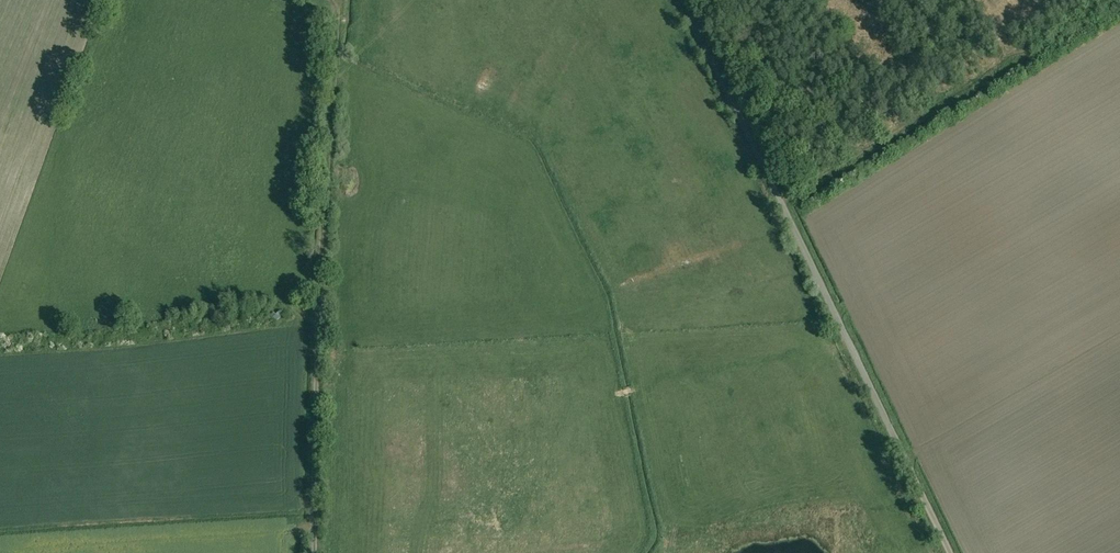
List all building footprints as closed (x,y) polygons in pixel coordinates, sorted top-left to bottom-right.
[(273,322),(281,315),(278,311),(269,318),(273,322)]
